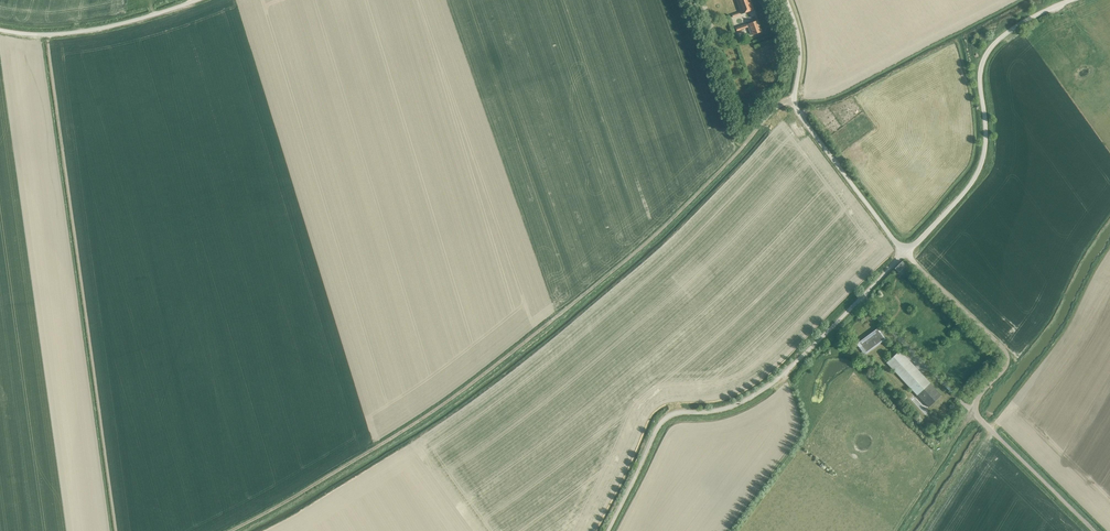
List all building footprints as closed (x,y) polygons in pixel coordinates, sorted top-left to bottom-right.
[(754,10),(750,0),(736,0),(741,14),(754,10)] [(1084,15),(1082,11),(1079,13),(1077,8),(1067,12),(1071,21),(1084,15)] [(1056,29),(1072,25),(1069,16),(1054,20),(1056,29)] [(748,24),(752,35),(761,32),(757,20),(748,24)] [(902,261),(894,268),(901,275),(908,268),(906,265),(902,261)] [(884,338),(876,328),(859,342),(867,351),(884,338)] [(941,395),(930,383),(899,350),(886,362),(928,407),(941,395)]
